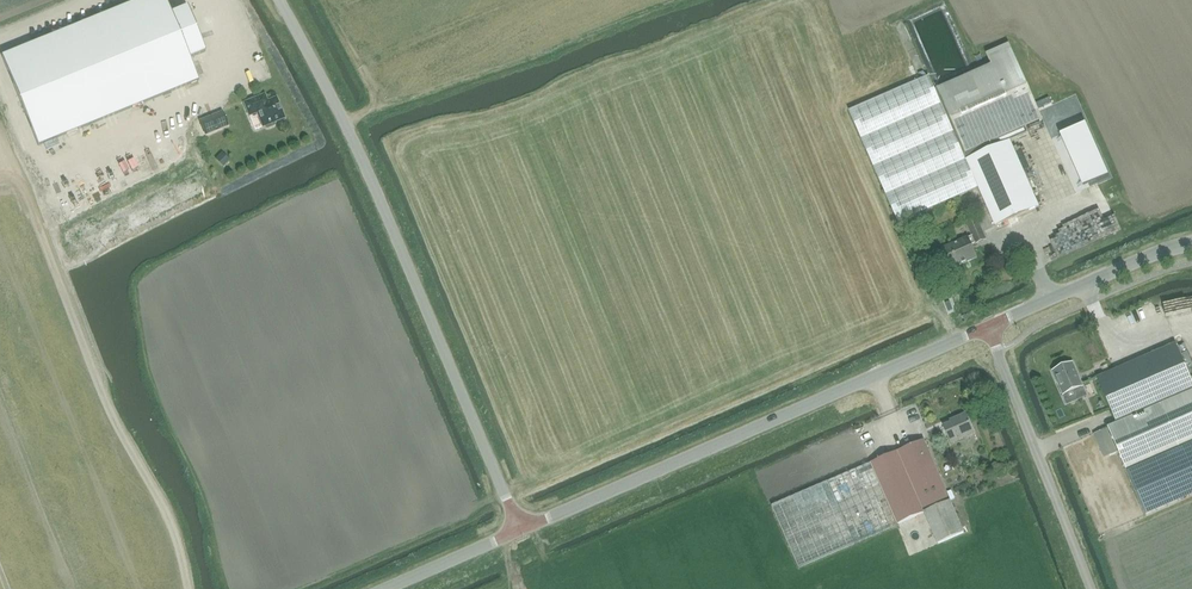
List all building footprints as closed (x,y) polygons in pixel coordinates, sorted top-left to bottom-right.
[(205,52),(187,7),(171,14),(165,0),(142,0),(3,56),(39,145),(198,80),(189,59),(205,52)] [(929,76),(849,111),(887,197),(899,223),(957,198),(959,197),(979,188),(996,226),(1039,207),(1028,181),(1010,142),(1029,134),(1026,127),(1043,120),(1014,55),(1014,56),(1009,44),(987,54),(992,65),(935,90),(929,76)] [(249,117),(251,116),(257,114),(262,127),(262,128),(265,127),(267,129),(275,126),(275,122),(286,118),(277,96),(268,100),(265,94),(244,102),(249,117)] [(222,112),(200,121),(206,135),(228,126),(222,112)] [(1085,124),(1063,134),(1086,186),(1108,177),(1085,124)] [(1079,199),(1088,232),(1119,223),(1109,191),(1092,196),(1092,195),(1079,199)] [(976,243),(976,244),(986,239),(977,219),(967,224),(973,236),(968,238),(942,249),(951,269),(977,258),(971,245),(976,243)] [(1114,371),(1097,378),(1117,424),(1108,428),(1145,514),(1191,494),(1191,381),(1176,344),(1114,371)] [(1083,387),(1072,363),(1053,371),(1063,395),(1083,387)] [(944,426),(951,443),(974,433),(966,414),(956,418),(957,421),(944,426)] [(1117,452),(1107,428),(1099,432),(1109,456),(1117,452)] [(872,463),(773,507),(800,569),(898,526),(898,524),(903,522),(905,526),(911,524),(909,520),(924,513),(939,544),(964,532),(951,501),(955,500),(951,491),(947,493),(924,440),(872,463)] [(1089,457),(1103,452),(1100,445),(1086,450),(1089,457)]
